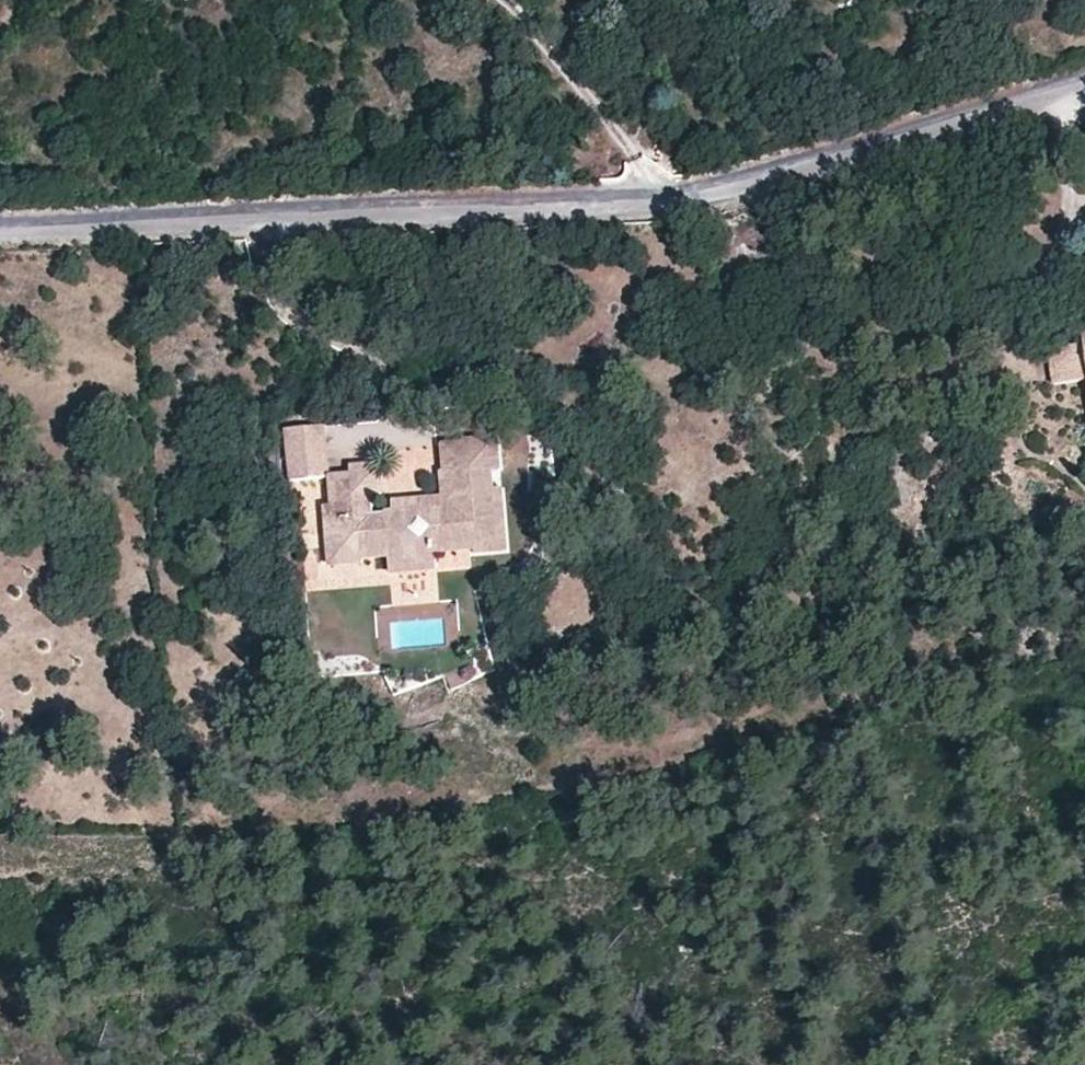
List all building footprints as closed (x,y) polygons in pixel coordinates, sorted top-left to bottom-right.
[(1079,335),(1080,343),(1046,350),(1053,386),(1084,381),(1084,333),(1079,335)] [(324,424),(283,428),(288,478),(328,474),(324,424)] [(501,469),(499,440),(438,443),(441,497),(389,500),(390,511),(372,511),(372,497),(386,495),(382,465),(349,465),(349,475),(327,476),(330,506),(320,507),(324,566),(386,561),(386,575),(435,573),(437,560),(509,555),(504,487),(494,489),(493,469),(501,469)]
